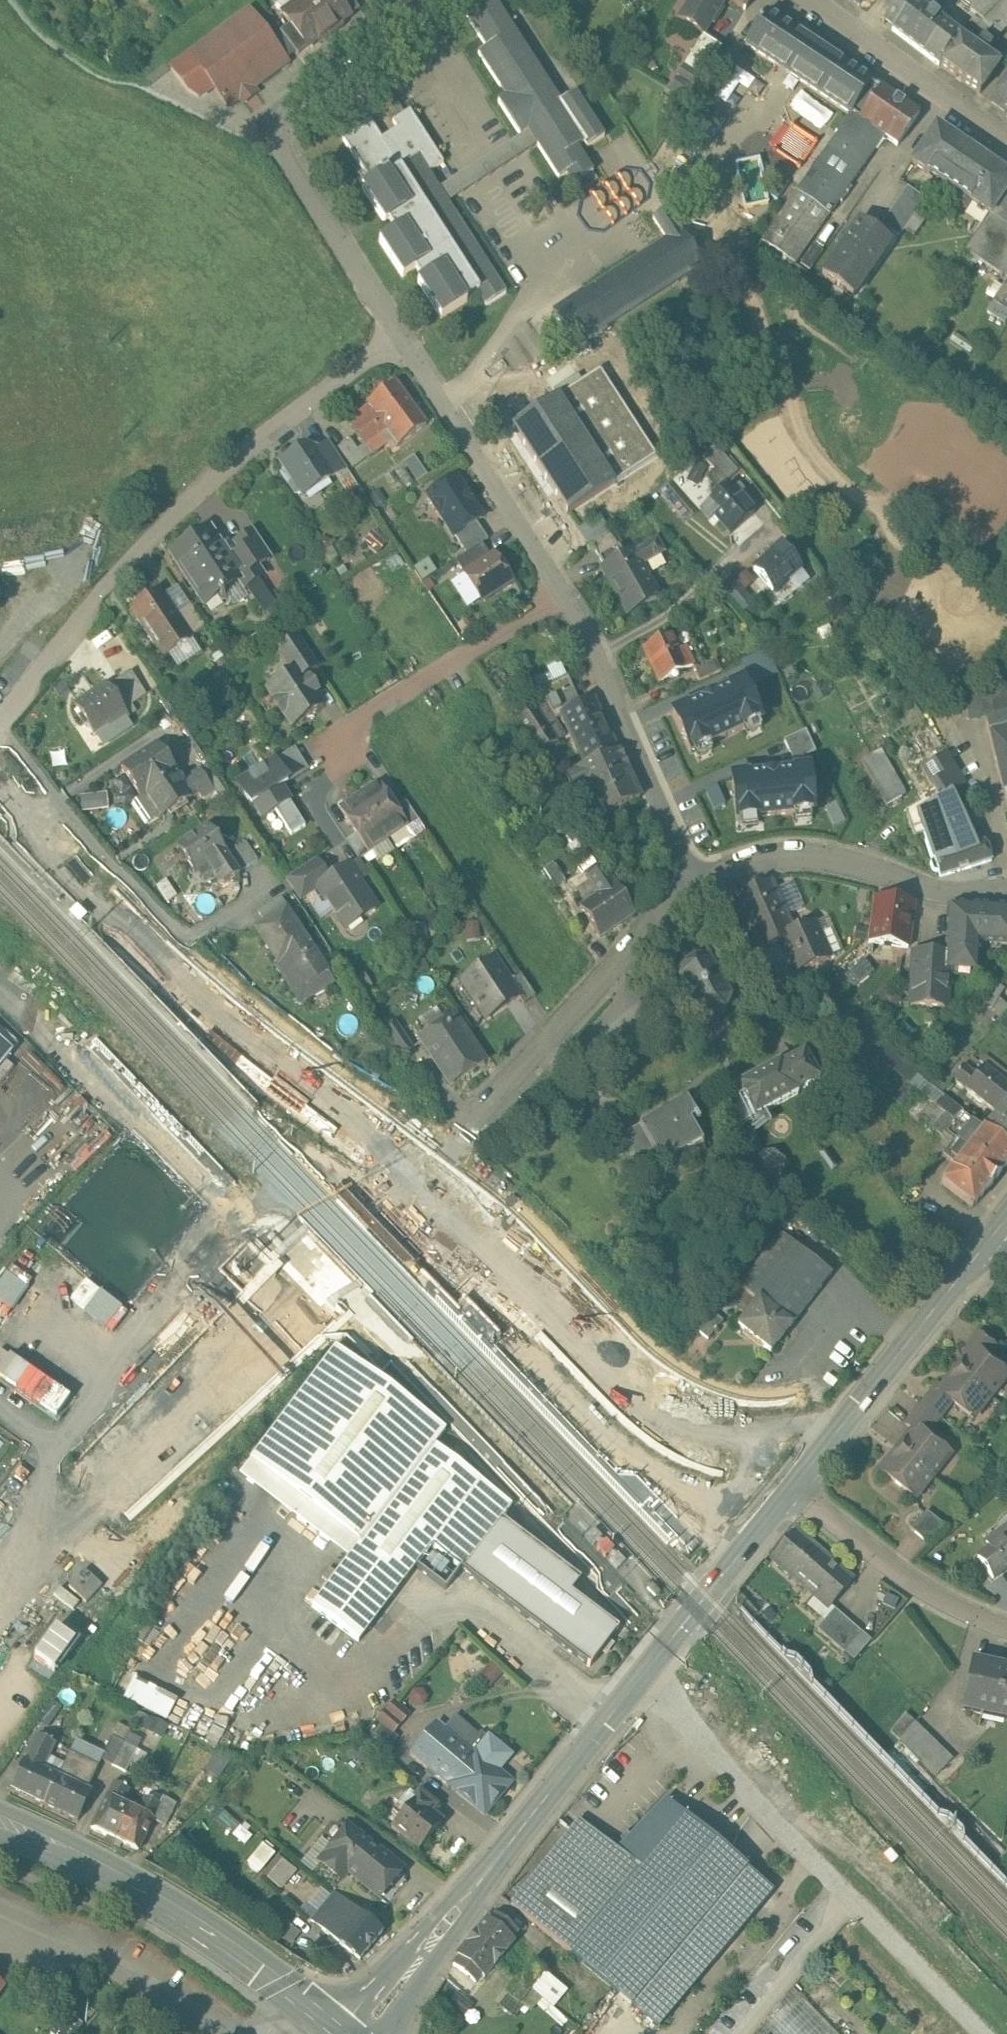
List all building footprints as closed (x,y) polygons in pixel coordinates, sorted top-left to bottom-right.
[(283,13),(290,23),(308,47),(329,32),(305,0),(301,0),(283,13)] [(329,32),(350,16),(338,0),(305,0),(329,32)] [(350,16),(359,9),(352,0),(338,0),(350,16)] [(520,135),(533,128),(542,142),(538,145),(560,179),(567,174),(573,184),(593,172),(576,147),(584,143),(587,148),(604,137),(575,93),(560,102),(494,0),(490,0),(466,15),(487,47),(479,53),(501,87),(503,85),(509,95),(499,101),(520,135)] [(678,18),(703,35),(704,35),(726,0),(689,0),(678,18)] [(745,10),(751,0),(730,0),(745,10)] [(914,1),(933,16),(947,0),(915,0),(914,1)] [(960,20),(973,32),(993,11),(1000,4),(1004,0),(979,0),(960,20)] [(933,16),(914,1),(892,30),(928,57),(950,28),(933,16)] [(250,10),(171,69),(188,91),(199,97),(213,86),(228,107),(288,61),(287,59),(265,30),(250,10)] [(993,11),(973,32),(989,43),(1006,22),(993,11)] [(871,82),(766,12),(745,44),(850,114),(871,82)] [(280,31),(275,23),(265,30),(287,59),(296,52),(280,31)] [(308,47),(290,23),(280,31),(296,52),(298,54),(308,47)] [(722,46),(704,35),(703,35),(684,65),(703,76),(722,46)] [(998,66),(958,36),(938,65),(981,92),(998,66)] [(684,65),(669,89),(687,101),(703,76),(684,65)] [(992,101),(1006,112),(1006,81),(992,101)] [(871,82),(850,114),(851,115),(851,114),(860,120),(881,89),(871,82)] [(919,114),(881,89),(860,120),(884,136),(897,145),(919,114)] [(505,294),(448,203),(438,188),(428,173),(443,163),(409,111),(393,122),(398,129),(382,140),(369,121),(343,138),(371,182),(362,188),(385,223),(389,221),(395,232),(380,241),(403,278),(415,270),(422,280),(418,282),(442,318),(467,302),(465,299),(477,292),(486,306),(505,294)] [(851,115),(796,192),(829,215),(884,136),(860,120),(851,114),(851,115)] [(936,126),(912,163),(989,215),(990,216),(1006,190),(1006,174),(936,126)] [(520,135),(438,188),(448,203),(538,145),(542,142),(533,128),(520,135)] [(908,186),(882,224),(900,237),(926,199),(908,186)] [(990,216),(989,215),(965,251),(1002,277),(1006,270),(1006,190),(990,216)] [(796,192),(762,242),(795,264),(829,215),(796,192)] [(667,241),(583,296),(582,294),(553,313),(576,350),(606,331),(605,329),(700,267),(669,211),(655,219),(667,241)] [(891,242),(860,221),(822,277),(853,298),(891,242)] [(795,264),(762,242),(755,251),(788,273),(795,264)] [(809,273),(795,264),(788,273),(803,283),(809,273)] [(993,301),(1006,310),(1006,279),(993,301)] [(600,370),(512,426),(568,514),(612,485),(615,488),(621,485),(618,481),(656,456),(600,370)] [(426,424),(396,383),(368,404),(386,428),(387,429),(398,445),(426,424)] [(368,404),(347,420),(365,445),(366,444),(372,453),(386,442),(380,434),(387,429),(386,428),(368,404)] [(358,450),(350,439),(338,447),(352,467),(364,458),(358,450)] [(328,442),(316,450),(316,448),(305,446),(281,462),(292,479),(289,485),(295,494),(302,493),(303,495),(345,468),(328,442)] [(418,453),(407,459),(417,479),(428,473),(418,453)] [(724,457),(704,473),(718,489),(737,472),(724,457)] [(456,477),(428,494),(455,535),(476,521),(482,517),(456,477)] [(754,513),(729,484),(701,509),(710,519),(714,516),(730,534),(754,513)] [(683,542),(702,530),(684,502),(665,515),(683,542)] [(599,516),(579,530),(591,547),(592,546),(609,532),(599,516)] [(476,521),(455,535),(466,553),(455,560),(455,561),(482,543),(488,539),(476,521)] [(99,552),(104,531),(86,527),(81,548),(99,552)] [(242,577),(212,530),(172,556),(203,603),(203,602),(202,600),(215,591),(217,593),(242,577)] [(270,559),(252,532),(235,543),(240,552),(241,552),(253,570),(270,559)] [(609,532),(592,546),(604,568),(625,557),(609,532)] [(656,539),(632,553),(639,566),(664,552),(656,539)] [(482,543),(455,561),(464,574),(490,557),(482,543)] [(781,546),(754,570),(773,591),(800,568),(781,546)] [(639,566),(632,553),(625,557),(604,568),(629,612),(656,597),(639,566)] [(490,557),(464,574),(481,601),(512,581),(494,554),(490,557)] [(723,593),(742,614),(754,603),(735,582),(723,593)] [(192,639),(159,590),(131,609),(163,658),(192,639)] [(317,666),(297,636),(277,650),(292,672),(299,667),(304,675),(317,666)] [(684,648),(678,651),(671,636),(644,650),(659,682),(692,665),(684,648)] [(715,660),(695,670),(700,680),(721,671),(715,660)] [(304,675),(299,667),(292,672),(267,688),(275,701),(273,702),(282,715),(283,714),(292,726),(323,705),(315,693),(318,691),(309,678),(307,680),(304,675)] [(131,671),(107,686),(123,709),(146,694),(131,671)] [(567,678),(540,691),(556,718),(561,715),(561,714),(580,706),(567,678)] [(674,711),(691,749),(759,718),(742,680),(674,711)] [(964,701),(969,725),(986,721),(986,720),(993,705),(1006,701),(1006,684),(964,701)] [(107,685),(75,705),(94,734),(113,721),(116,725),(128,717),(123,709),(107,686),(107,685)] [(616,748),(594,700),(580,706),(561,714),(561,715),(583,763),(616,748)] [(993,705),(986,720),(986,721),(1003,792),(1004,791),(1006,804),(1006,701),(993,705)] [(565,736),(545,702),(536,708),(557,740),(565,736)] [(536,708),(516,720),(537,753),(553,743),(556,747),(560,745),(557,740),(536,708)] [(942,746),(927,723),(911,732),(927,758),(911,768),(926,794),(930,792),(935,802),(907,818),(913,837),(923,834),(922,832),(964,818),(948,786),(962,778),(943,746),(942,746)] [(809,729),(785,738),(793,760),(817,751),(809,729)] [(182,782),(157,745),(121,768),(141,798),(144,796),(158,817),(159,819),(192,798),(182,782)] [(899,782),(880,750),(861,760),(880,793),(894,785),(899,782)] [(617,751),(575,770),(585,790),(597,817),(639,798),(617,751)] [(275,761),(237,783),(251,805),(288,783),(275,761)] [(730,773),(735,824),(817,815),(812,764),(730,773)] [(200,770),(182,782),(192,798),(198,794),(201,797),(213,789),(200,770)] [(585,790),(575,770),(570,772),(579,792),(585,790)] [(396,807),(379,781),(359,794),(388,838),(408,824),(396,807)] [(902,798),(894,785),(880,793),(888,806),(902,798)] [(86,810),(111,805),(108,789),(83,794),(86,810)] [(388,838),(359,794),(339,808),(356,833),(368,851),(388,838)] [(141,798),(133,803),(147,824),(158,817),(144,796),(141,798)] [(418,819),(406,800),(396,807),(408,824),(409,826),(418,819)] [(932,861),(976,845),(964,818),(922,832),(923,834),(932,861)] [(226,854),(208,826),(177,846),(195,873),(210,863),(215,870),(214,876),(218,883),(224,884),(239,874),(239,872),(226,854)] [(368,851),(356,833),(346,840),(359,859),(369,852),(368,851)] [(245,841),(226,854),(239,872),(258,859),(245,841)] [(976,845),(932,861),(930,862),(933,870),(936,871),(938,871),(940,877),(991,861),(985,842),(976,845)] [(328,878),(315,859),(286,878),(300,899),(318,887),(317,886),(328,878)] [(565,881),(553,862),(544,868),(556,887),(565,881)] [(376,907),(348,865),(328,878),(317,886),(318,887),(345,928),(376,907)] [(598,866),(587,873),(589,877),(600,869),(598,866)] [(615,885),(603,867),(600,869),(589,877),(588,877),(590,880),(575,890),(585,905),(580,908),(600,936),(633,914),(614,885),(615,885)] [(794,932),(771,882),(734,898),(758,951),(779,941),(786,957),(756,974),(770,999),(799,983),(800,983),(795,971),(830,955),(815,922),(794,932)] [(914,902),(875,897),(869,941),(908,947),(914,902)] [(279,899),(259,912),(266,922),(286,909),(279,899)] [(950,907),(948,938),(947,956),(947,967),(975,969),(977,941),(1006,942),(1006,910),(950,907)] [(334,982),(286,909),(266,922),(256,929),(278,962),(274,964),(300,1004),(334,982)] [(947,956),(914,954),(911,1004),(945,1006),(947,967),(947,956)] [(510,980),(495,957),(464,978),(480,1003),(478,1004),(479,1006),(478,1007),(485,1018),(519,996),(520,995),(510,980)] [(716,972),(710,963),(711,963),(709,961),(707,961),(697,959),(694,959),(681,966),(680,968),(681,969),(677,978),(676,980),(677,983),(677,982),(682,992),(690,1006),(691,1006),(696,1015),(697,1017),(699,1018),(710,1019),(709,1019),(712,1020),(723,1013),(725,1012),(726,1010),(729,1000),(730,1000),(731,998),(729,996),(724,987),(716,972)] [(535,996),(520,973),(510,980),(520,995),(519,996),(524,1004),(535,996)] [(994,981),(980,1002),(990,1009),(998,998),(1004,989),(994,981)] [(888,985),(876,997),(889,1010),(901,999),(888,985)] [(998,998),(990,1009),(1000,1018),(1006,1011),(1006,1005),(998,998)] [(484,1061),(454,1015),(420,1037),(450,1083),(484,1061)] [(414,1048),(396,1021),(384,1029),(401,1056),(414,1048)] [(0,1041),(0,1067),(13,1052),(0,1041)] [(885,1050),(877,1059),(906,1083),(914,1089),(922,1096),(932,1103),(944,1113),(955,1122),(967,1131),(956,1145),(954,1148),(950,1145),(943,1155),(956,1165),(941,1182),(973,1207),(1006,1164),(1006,1147),(984,1129),(941,1094),(930,1086),(885,1050)] [(780,1062),(763,1072),(759,1064),(750,1069),(755,1076),(737,1086),(755,1117),(798,1093),(797,1090),(813,1081),(808,1072),(813,1070),(808,1062),(804,1064),(799,1055),(782,1065),(780,1062)] [(977,1074),(964,1064),(953,1077),(966,1088),(977,1074)] [(997,1113),(1006,1101),(1006,1083),(984,1065),(977,1074),(966,1088),(997,1113)] [(946,1086),(936,1078),(930,1086),(941,1094),(946,1086)] [(906,1083),(893,1099),(901,1105),(914,1089),(906,1083)] [(922,1096),(908,1113),(918,1121),(920,1118),(932,1103),(922,1096)] [(688,1100),(640,1127),(652,1148),(660,1162),(701,1139),(693,1125),(700,1121),(688,1100)] [(1006,1101),(997,1113),(984,1129),(1006,1147),(1006,1101)] [(932,1103),(920,1118),(932,1127),(944,1113),(932,1103)] [(944,1113),(932,1127),(943,1136),(944,1135),(955,1122),(944,1113)] [(955,1122),(944,1135),(956,1145),(967,1131),(955,1122)] [(639,1126),(622,1135),(635,1158),(652,1148),(640,1127),(639,1126)] [(780,1234),(739,1286),(758,1300),(759,1299),(798,1249),(780,1234)] [(798,1249),(759,1299),(791,1325),(831,1274),(798,1249)] [(0,1284),(0,1310),(12,1317),(32,1283),(9,1270),(0,1284)] [(791,1325),(759,1299),(758,1300),(738,1326),(770,1351),(791,1325)] [(714,1312),(699,1331),(708,1339),(723,1320),(714,1312)] [(997,1348),(978,1333),(967,1347),(971,1351),(974,1348),(988,1359),(997,1348)] [(77,1395),(4,1345),(0,1351),(0,1376),(62,1417),(77,1395)] [(446,1430),(336,1347),(254,1454),(250,1459),(360,1542),(312,1606),(350,1635),(358,1641),(359,1641),(415,1566),(430,1545),(462,1569),(501,1518),(504,1514),(512,1504),(434,1445),(446,1430)] [(974,1348),(971,1351),(956,1370),(990,1397),(1006,1376),(1006,1375),(988,1359),(974,1348)] [(990,1397),(956,1370),(941,1388),(939,1392),(953,1403),(973,1419),(990,1397)] [(937,1385),(921,1404),(940,1419),(953,1403),(939,1392),(941,1388),(937,1385)] [(940,1419),(921,1404),(905,1424),(913,1430),(916,1427),(927,1435),(940,1419)] [(927,1435),(916,1427),(913,1430),(898,1449),(932,1476),(950,1454),(927,1435)] [(932,1476),(898,1449),(881,1471),(915,1498),(932,1476)] [(348,1558),(360,1542),(250,1459),(238,1475),(348,1558)] [(17,1491),(0,1477),(0,1509),(1,1510),(17,1491)] [(926,1511),(911,1529),(930,1545),(948,1528),(926,1511)] [(581,1579),(501,1518),(462,1569),(590,1666),(619,1628),(571,1592),(581,1579)] [(797,1527),(772,1556),(830,1605),(855,1576),(797,1527)] [(998,1533),(1003,1539),(978,1556),(993,1578),(1006,1568),(1006,1527),(998,1533)] [(592,1531),(582,1542),(591,1551),(594,1547),(598,1551),(595,1554),(603,1561),(606,1558),(610,1562),(607,1565),(617,1574),(626,1565),(616,1555),(612,1559),(609,1555),(613,1551),(604,1542),(601,1546),(599,1544),(602,1540),(592,1531)] [(647,1589),(655,1597),(660,1592),(652,1584),(647,1589)] [(863,1632),(835,1609),(818,1630),(845,1653),(863,1632)] [(61,1623),(37,1657),(64,1675),(87,1642),(61,1623)] [(494,1658),(479,1673),(492,1685),(507,1670),(494,1658)] [(972,1660),(961,1709),(1006,1719),(1006,1668),(972,1660)] [(172,1718),(181,1695),(137,1676),(127,1698),(172,1718)] [(384,1719),(397,1730),(409,1716),(396,1705),(384,1719)] [(499,1709),(479,1710),(479,1721),(500,1720),(499,1709)] [(915,1720),(906,1713),(890,1731),(900,1739),(915,1720)] [(479,1734),(455,1714),(444,1727),(479,1756),(493,1741),(481,1731),(479,1734)] [(145,1729),(165,1740),(172,1727),(151,1717),(145,1729)] [(954,1759),(915,1720),(900,1739),(937,1776),(954,1759)] [(118,1724),(111,1738),(123,1744),(129,1730),(118,1724)] [(444,1727),(442,1725),(414,1755),(451,1786),(447,1790),(462,1802),(486,1778),(510,1798),(531,1773),(493,1741),(479,1756),(444,1727)] [(143,1736),(129,1730),(123,1744),(136,1750),(143,1736)] [(54,1744),(36,1735),(24,1761),(43,1770),(54,1744)] [(395,1748),(377,1735),(370,1744),(388,1758),(395,1748)] [(123,1744),(111,1738),(102,1759),(113,1765),(123,1744)] [(136,1750),(123,1744),(113,1765),(127,1771),(136,1750)] [(232,1757),(217,1749),(205,1769),(220,1778),(232,1757)] [(98,1767),(69,1753),(62,1769),(68,1772),(65,1780),(87,1790),(98,1767)] [(43,1770),(24,1761),(11,1790),(44,1806),(62,1769),(54,1766),(51,1774),(43,1770)] [(87,1790),(65,1780),(68,1772),(62,1769),(44,1806),(78,1821),(91,1792),(87,1790)] [(125,1788),(114,1783),(107,1797),(122,1804),(131,1787),(126,1784),(125,1788)] [(423,1796),(395,1829),(422,1852),(445,1825),(432,1814),(438,1808),(423,1796)] [(107,1797),(91,1828),(115,1839),(130,1808),(122,1804),(107,1797)] [(163,1797),(153,1819),(166,1825),(176,1803),(163,1797)] [(667,1802),(619,1852),(579,1820),(511,1904),(573,1955),(632,2003),(657,2027),(670,2013),(643,1990),(746,1869),(667,1802)] [(153,1819),(130,1808),(115,1839),(138,1850),(153,1819)] [(358,1838),(348,1829),(320,1862),(340,1879),(347,1871),(379,1898),(402,1870),(382,1853),(380,1855),(360,1837),(358,1838)] [(268,1867),(284,1880),(300,1860),(284,1847),(268,1867)] [(746,1869),(643,1990),(670,2013),(772,1890),(746,1868),(746,1869)] [(311,1869),(304,1877),(313,1885),(320,1877),(311,1869)] [(288,1883),(298,1891),(308,1880),(298,1872),(288,1883)] [(323,1878),(311,1893),(320,1900),(332,1886),(323,1878)] [(384,1933),(336,1893),(312,1921),(361,1961),(384,1933)] [(517,1932),(496,1914),(490,1921),(487,1919),(475,1933),(489,1944),(482,1953),(496,1964),(514,1942),(511,1939),(517,1932)] [(303,1931),(286,1918),(276,1931),(293,1944),(303,1931)] [(475,1933),(457,1955),(460,1957),(454,1965),(475,1982),(481,1975),(484,1978),(496,1964),(482,1953),(489,1944),(475,1933)] [(555,2007),(571,1987),(536,1960),(504,2001),(517,2011),(528,1997),(562,2024),(568,2017),(555,2007)] [(764,2023),(772,2031),(775,2033),(839,2033),(794,1988),(764,2023)] [(764,2023),(755,2033),(769,2033),(772,2031),(764,2023)]
